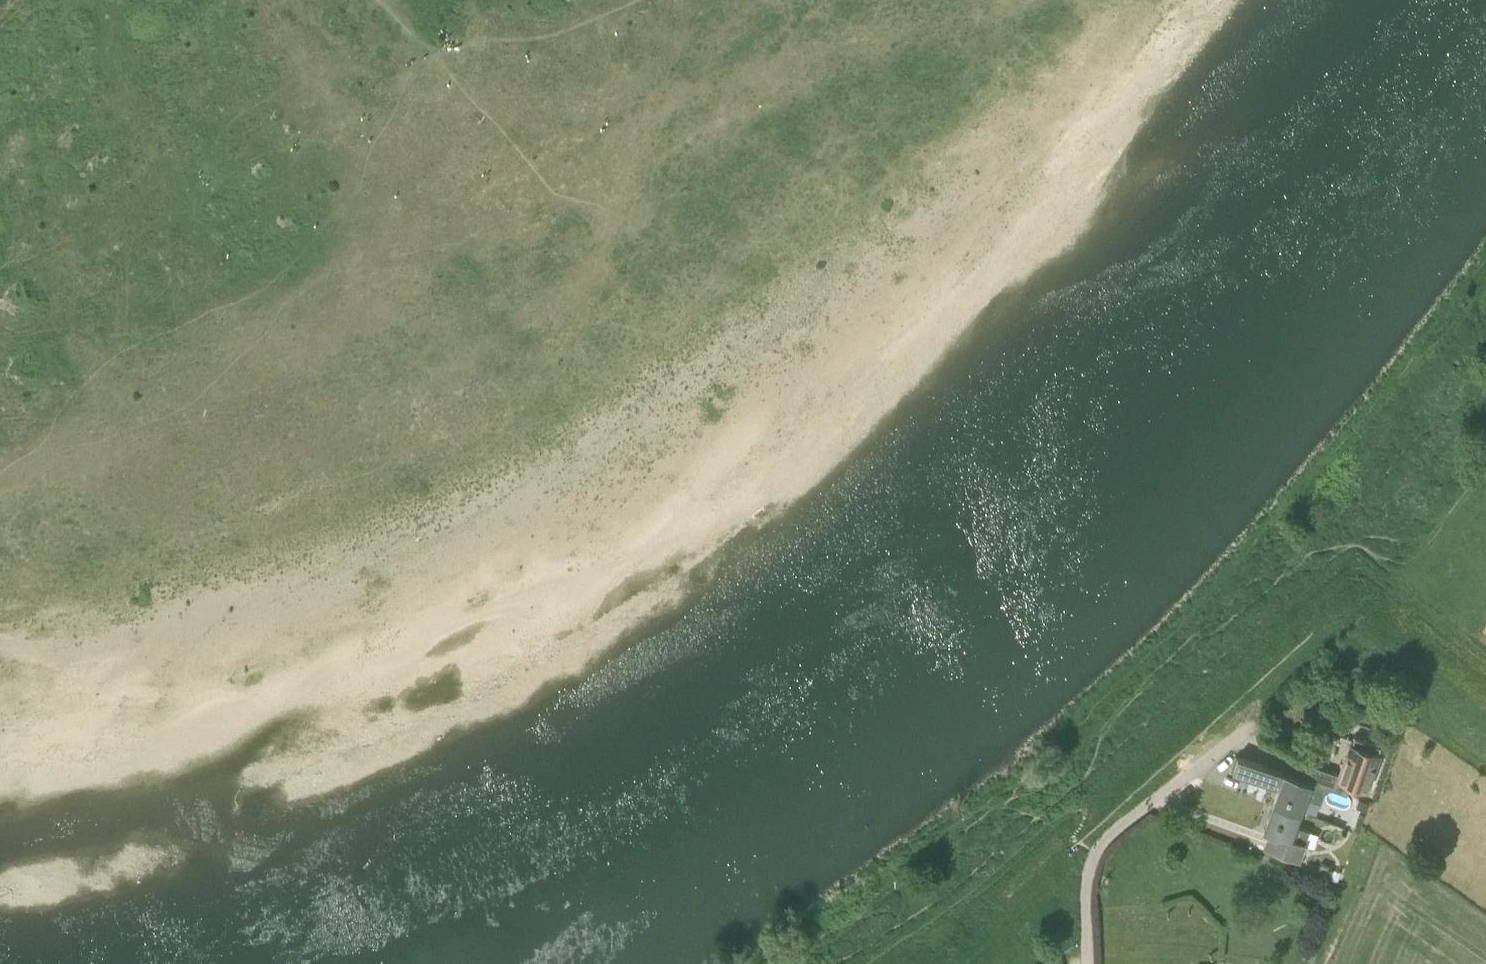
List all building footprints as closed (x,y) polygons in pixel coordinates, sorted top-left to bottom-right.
[(1367,787),(1382,744),(1355,734),(1341,773),(1308,762),(1302,777),(1348,793),(1352,782),(1367,787)] [(1313,782),(1238,756),(1233,770),(1244,774),(1243,776),(1268,785),(1269,782),(1280,786),(1275,801),(1302,811),(1313,782)] [(1299,859),(1306,842),(1305,841),(1309,830),(1297,826),(1302,811),(1275,801),(1265,828),(1272,831),(1266,847),(1299,859)]
